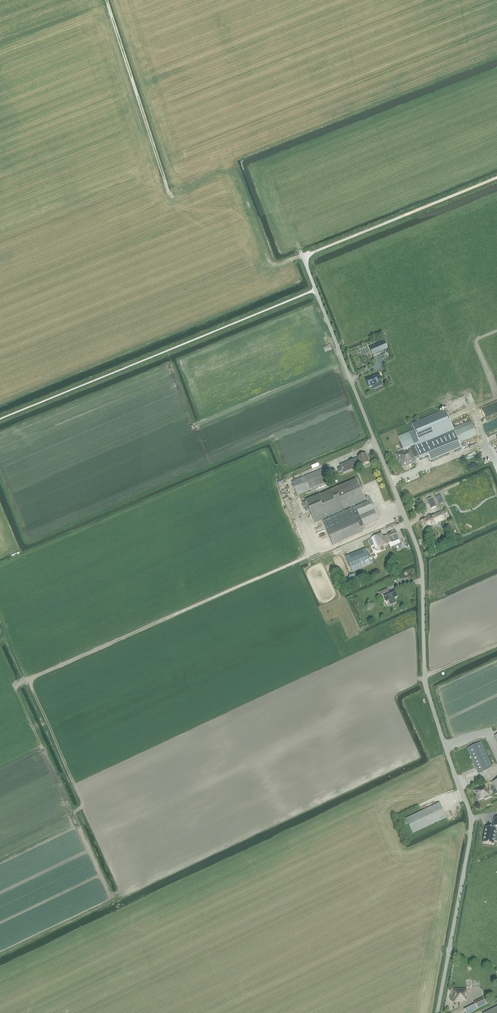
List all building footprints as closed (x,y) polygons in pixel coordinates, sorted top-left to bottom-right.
[(373,356),(388,349),(384,340),(369,347),(373,356)] [(366,379),(367,383),(369,387),(379,383),(378,381),(381,379),(379,374),(366,379)] [(420,444),(425,442),(454,430),(446,410),(412,425),(420,444)] [(472,425),(455,432),(459,443),(477,436),(472,425)] [(416,448),(412,450),(415,458),(419,457),(420,460),(428,457),(430,462),(462,449),(459,443),(455,432),(454,430),(425,442),(420,444),(420,445),(415,447),(416,448)] [(416,448),(415,447),(412,439),(410,440),(407,433),(399,437),(401,443),(404,442),(407,450),(411,448),(412,450),(416,448)] [(404,451),(397,454),(399,460),(398,460),(399,463),(400,462),(403,468),(416,462),(414,458),(415,458),(412,450),(411,448),(407,450),(404,451)] [(358,458),(340,465),(341,467),(338,469),(339,472),(342,471),(343,474),(361,466),(369,463),(366,454),(358,457),(358,458)] [(291,482),(295,492),(297,495),(331,481),(325,468),(291,482)] [(306,502),(302,503),(306,512),(310,510),(316,524),(324,521),(323,520),(344,511),(351,508),(351,509),(323,521),(333,545),(362,533),(360,528),(364,526),(378,520),(370,501),(369,498),(366,499),(367,502),(356,507),(355,506),(366,501),(365,499),(360,487),(356,479),(334,489),(314,498),(313,497),(306,501),(306,502)] [(445,520),(441,512),(425,520),(421,521),(424,529),(425,528),(445,520)] [(388,535),(386,536),(389,543),(392,542),(392,543),(399,540),(397,533),(396,532),(388,535)] [(382,534),(371,538),(376,549),(379,547),(383,546),(388,544),(389,544),(389,543),(386,536),(383,537),(382,534)] [(349,556),(346,557),(349,562),(359,558),(359,559),(349,563),(352,572),(372,564),(366,549),(358,552),(353,554),(349,556)] [(352,585),(358,583),(355,574),(349,577),(352,585)] [(387,589),(379,593),(380,597),(384,595),(386,602),(390,600),(392,604),(396,603),(394,598),(397,597),(394,590),(389,593),(387,589)] [(496,764),(496,744),(494,736),(467,748),(478,773),(496,764)] [(485,800),(491,797),(487,788),(486,788),(485,785),(474,791),(479,800),(484,798),(485,800)] [(446,818),(440,803),(406,819),(413,833),(446,818)] [(496,817),(495,826),(496,826),(496,828),(488,826),(485,842),(496,844),(496,840),(496,836),(496,817)] [(466,989),(453,989),(454,1003),(463,1002),(467,1002),(467,989),(466,989)] [(483,998),(474,1002),(475,1004),(477,1009),(486,1004),(489,1003),(486,997),(483,998)]
